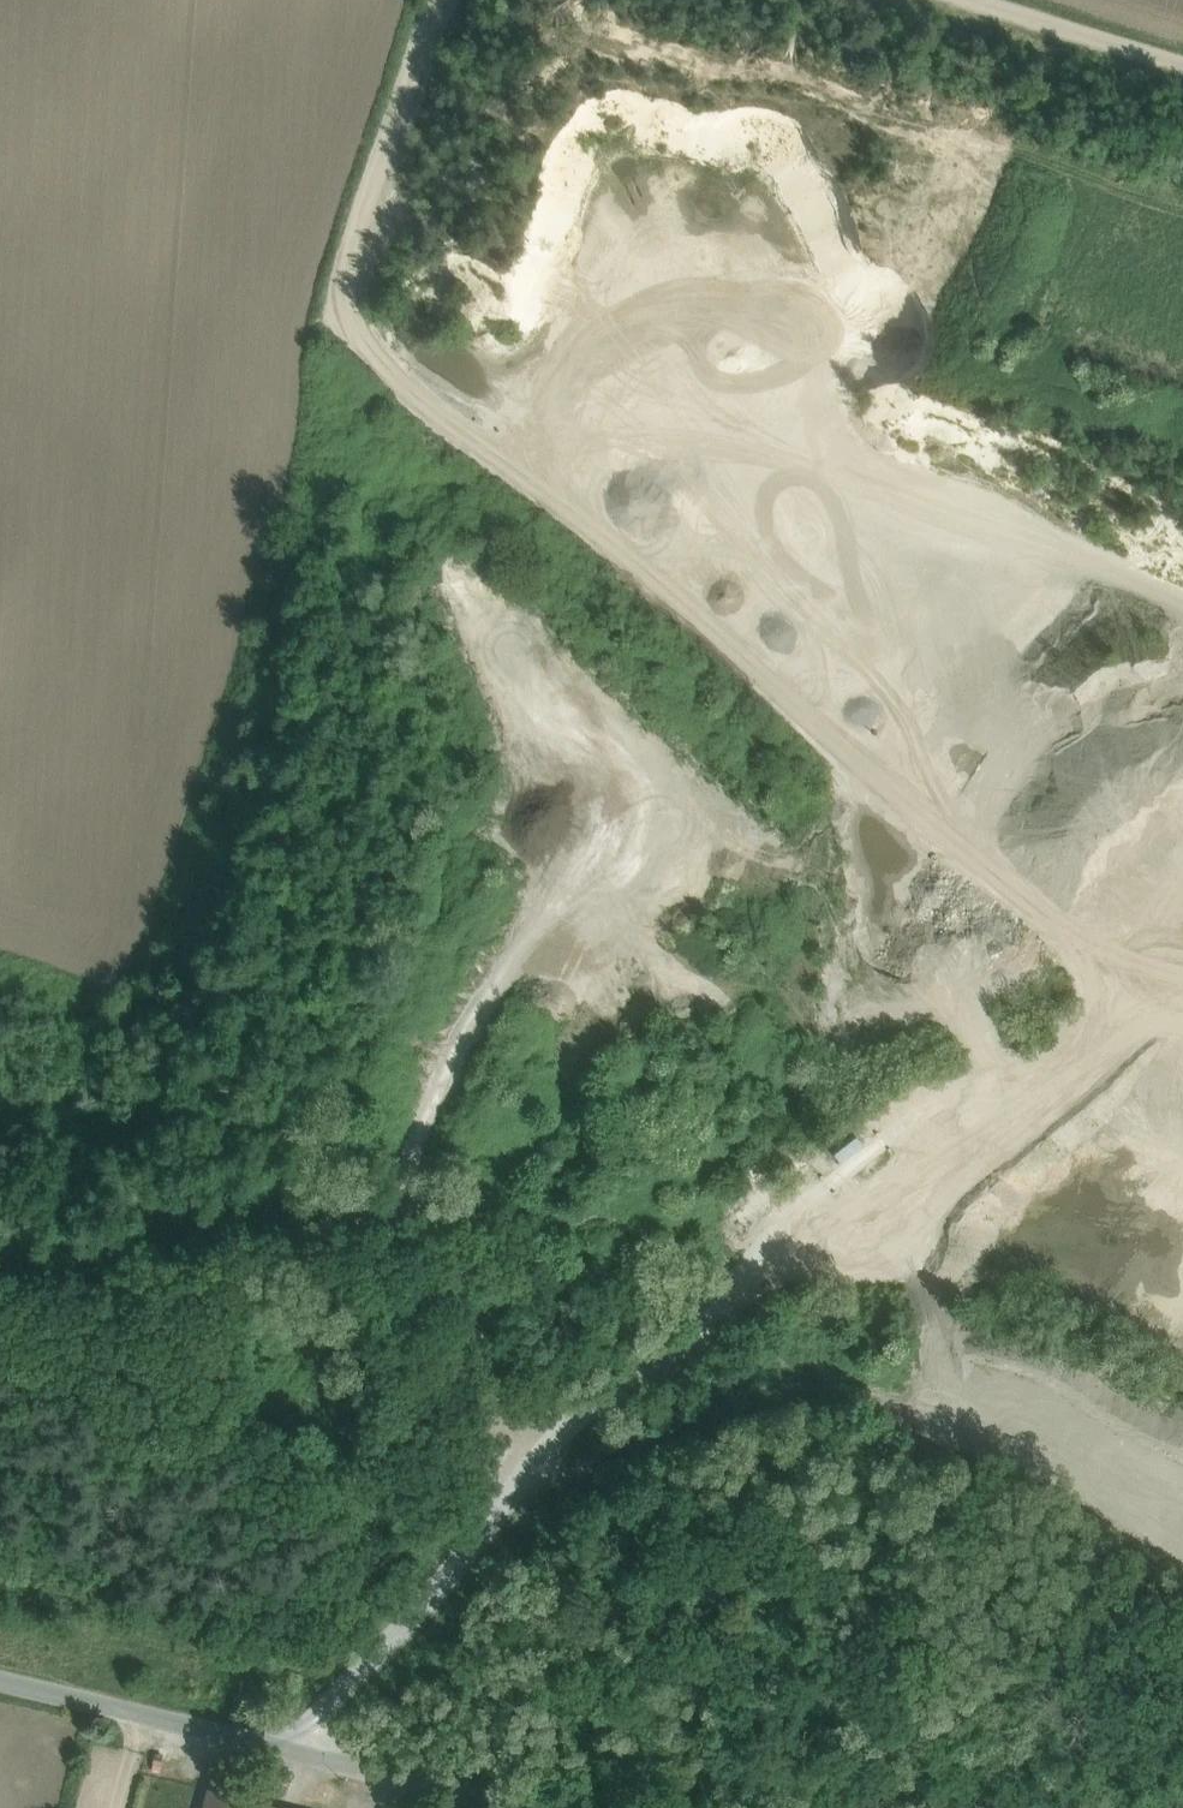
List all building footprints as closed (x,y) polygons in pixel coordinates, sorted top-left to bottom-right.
[(248,1787),(178,1769),(170,1800),(198,1807),(243,1807),(248,1787)]
